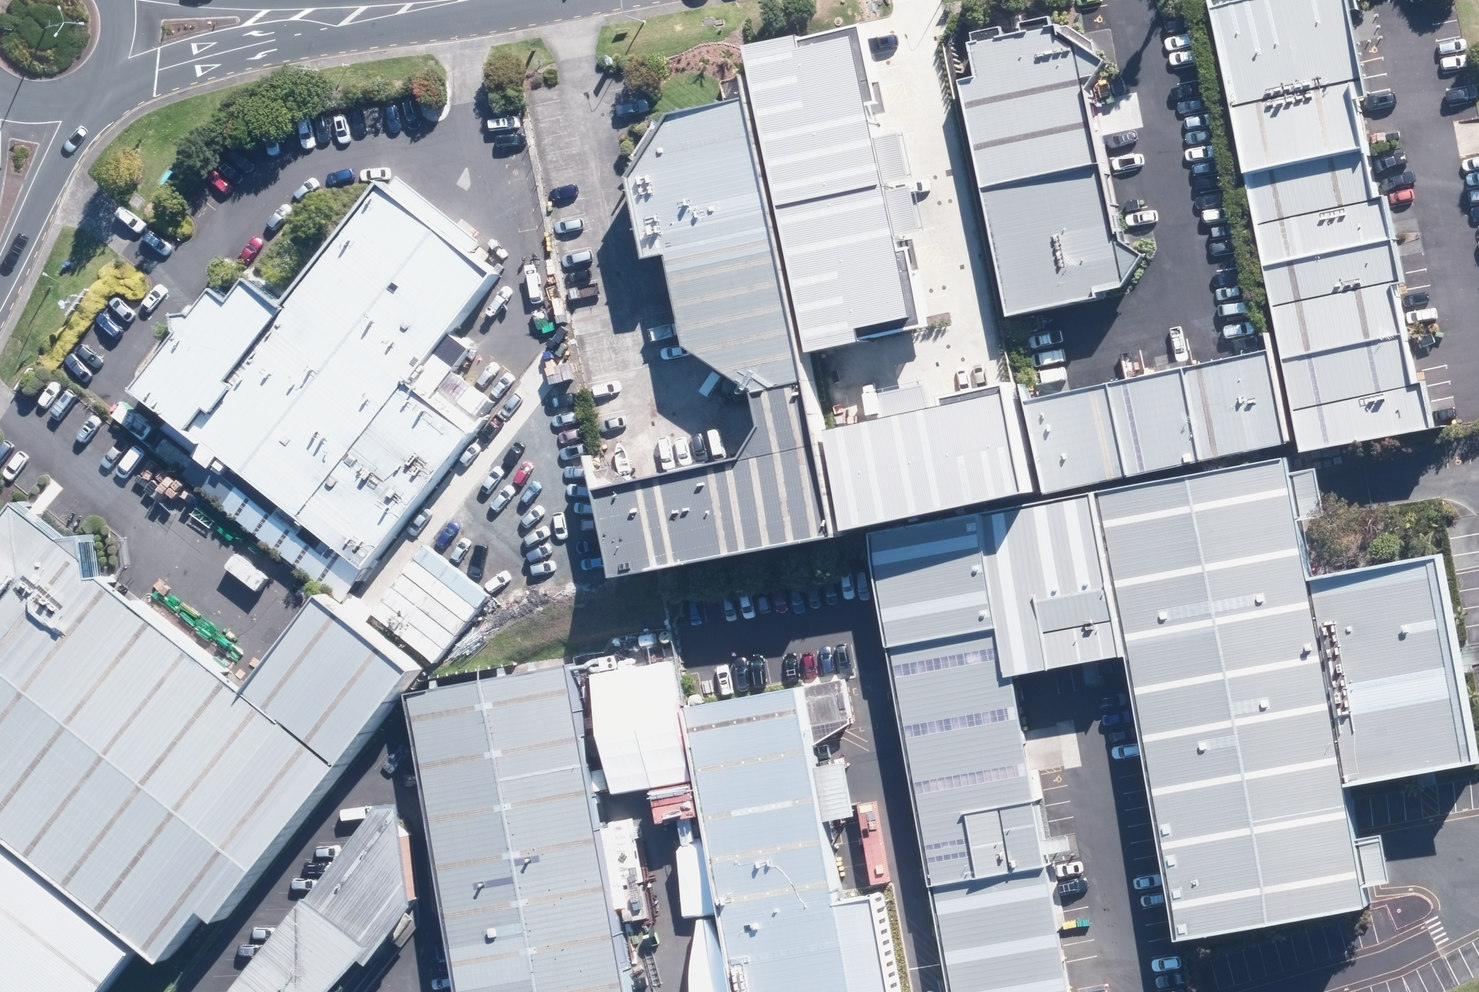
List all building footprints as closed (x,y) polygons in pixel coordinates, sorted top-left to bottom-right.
[(1251,175),(1372,151),(1367,125),(1362,100),(1376,97),(1358,6),(1365,5),(1364,0),(1214,0),(1251,175)] [(871,19),(757,43),(790,202),(896,180),(891,154),(880,102),(888,101),(871,19)] [(995,192),(1111,167),(1095,84),(1115,59),(1070,24),(980,42),(988,80),(971,84),(995,192)] [(674,257),(786,235),(759,96),(678,113),(636,176),(653,261),(674,257)] [(1377,175),(1372,151),(1251,175),(1270,264),(1402,238),(1393,196),(1382,199),(1377,175)] [(1126,239),(1111,167),(995,192),(1021,309),(1135,284),(1152,252),(1126,239)] [(145,387),(371,566),(478,433),(414,382),(426,367),(503,271),(457,234),(389,180),(291,303),(260,279),(242,301),(224,287),(145,387)] [(790,202),(819,342),(933,318),(916,237),(908,239),(904,216),(896,180),(790,202)] [(692,342),(764,391),(816,381),(786,235),(674,257),(692,342)] [(1288,356),(1409,331),(1404,308),(1399,285),(1411,283),(1402,238),(1270,264),(1288,356)] [(1414,357),(1409,331),(1288,356),(1308,452),(1440,425),(1431,380),(1419,382),(1414,357)] [(1211,458),(1298,440),(1279,347),(1191,365),(1211,458)] [(1191,365),(1117,381),(1136,474),(1211,458),(1191,365)] [(915,406),(836,422),(856,522),(1039,486),(1017,377),(938,393),(940,402),(915,406)] [(845,531),(816,381),(764,391),(769,422),(751,457),(631,480),(597,458),(618,574),(845,531)] [(1049,492),(1136,474),(1117,381),(1030,399),(1049,492)] [(1296,450),(1102,487),(1133,651),(1186,937),(1379,901),(1372,863),(1357,779),(1478,757),(1478,697),(1452,554),(1320,578),(1304,495),(1296,450)] [(1125,652),(1096,493),(878,532),(898,644),(1004,625),(1012,672),(1019,671),(1040,667),(1125,652)] [(171,959),(212,908),(227,919),(426,668),(332,593),(294,641),(256,690),(113,575),(100,575),(96,532),(68,535),(26,501),(0,535),(0,823),(171,959)] [(1004,625),(898,644),(940,876),(1052,856),(1033,750),(1019,671),(1012,672),(1004,625)] [(686,705),(739,991),(903,991),(884,888),(846,895),(828,793),(819,744),(855,718),(847,675),(686,705)] [(577,676),(441,699),(420,725),(435,800),(456,910),(472,991),(640,991),(577,676)] [(391,801),(315,892),(393,940),(428,901),(417,798),(391,801)] [(138,955),(0,841),(0,991),(108,991),(138,955)] [(940,876),(960,991),(1078,991),(1076,985),(1073,970),(1052,856),(940,876)] [(393,940),(315,892),(239,991),(346,991),(393,940)]
